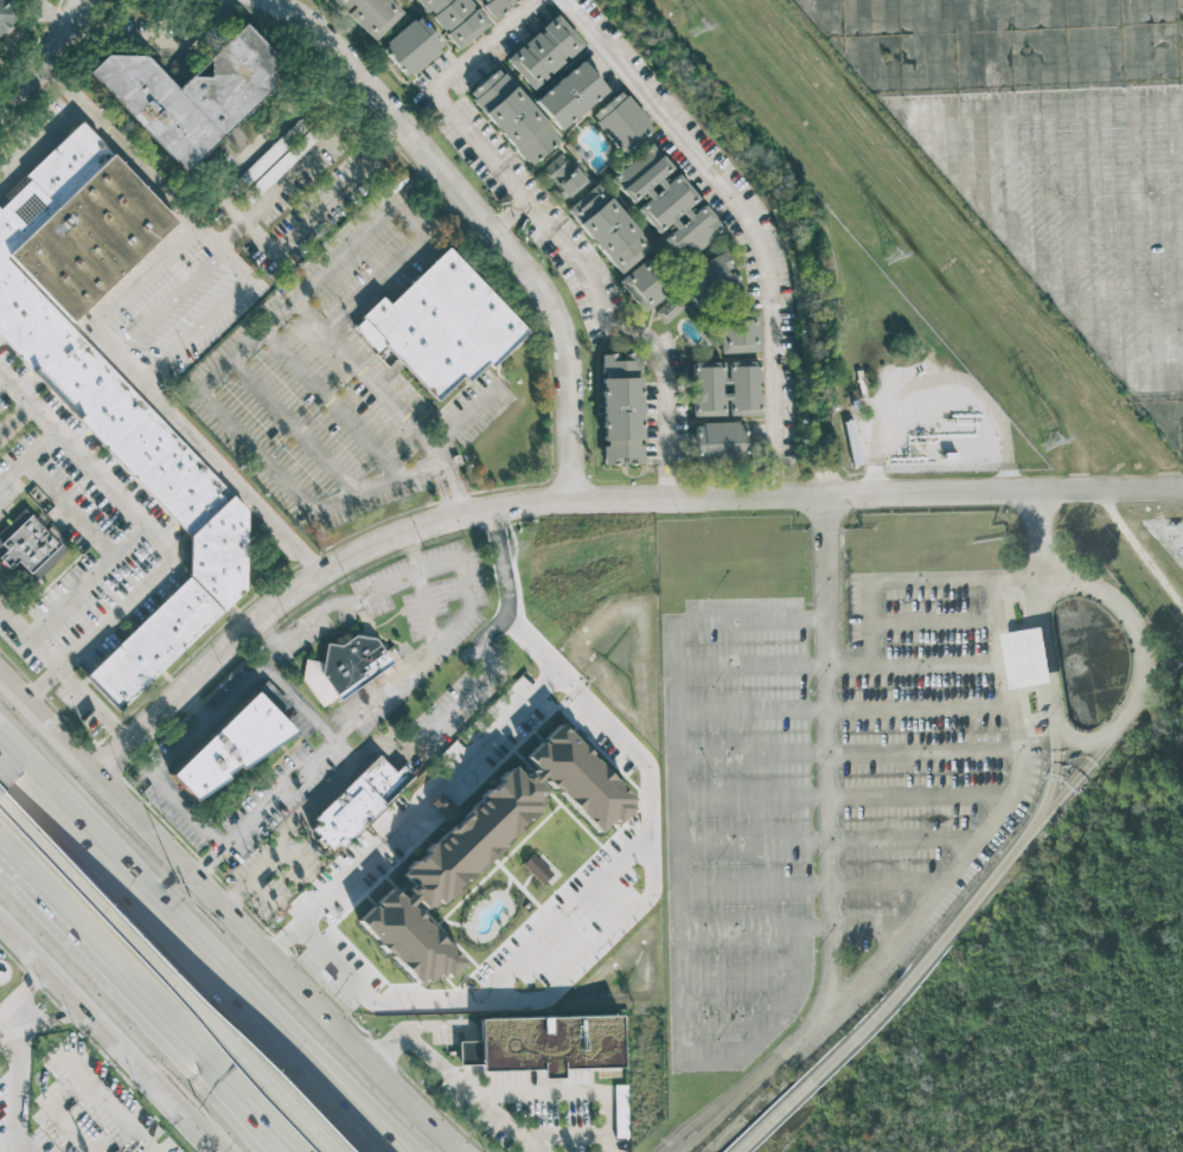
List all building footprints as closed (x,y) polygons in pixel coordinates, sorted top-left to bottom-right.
[(23,13),(0,34),(0,0),(11,0),(23,13)] [(373,40),(402,12),(390,0),(332,0),(373,40)] [(487,24),(468,0),(417,0),(456,49),(487,24)] [(492,18),(514,0),(478,0),(492,18)] [(505,59),(531,89),(582,44),(556,14),(505,59)] [(403,77),(443,47),(420,15),(379,45),(403,77)] [(183,91),(252,28),(280,57),(277,96),(190,180),(95,78),(113,62),(155,60),(183,91)] [(606,90),(581,59),(532,100),(558,129),(606,90)] [(558,137),(498,68),(467,94),(526,164),(558,137)] [(589,117),(622,154),(653,127),(620,89),(589,117)] [(193,540),(0,338),(0,205),(84,123),(183,228),(77,331),(252,517),(250,596),(123,717),(90,680),(193,582),(193,540)] [(609,177),(628,203),(641,193),(646,199),(634,207),(657,236),(661,232),(683,260),(722,230),(702,203),(690,212),(685,206),(696,199),(676,173),(663,183),(658,177),(670,168),(652,143),(609,177)] [(584,181),(561,152),(537,171),(561,200),(584,181)] [(650,248),(596,183),(564,207),(618,274),(650,248)] [(704,258),(708,267),(682,276),(692,305),(737,288),(729,267),(723,251),(704,258)] [(455,252),(535,335),(494,377),(488,370),(473,388),(465,379),(439,407),(385,353),(381,358),(357,332),(388,301),(395,309),(455,252)] [(670,290),(644,258),(616,281),(642,312),(670,290)] [(683,307),(672,295),(653,312),(663,324),(683,307)] [(717,314),(718,353),(759,351),(757,313),(717,314)] [(600,353),(602,465),(642,465),(639,352),(600,353)] [(693,415),(759,415),(759,360),(724,360),(724,361),(692,361),(693,415)] [(850,465),(859,464),(854,420),(845,421),(850,465)] [(743,421),(693,422),(695,457),(744,456),(743,421)] [(0,545),(36,511),(66,546),(32,577),(21,567),(12,574),(2,563),(11,556),(0,545)] [(1048,685),(1042,629),(1000,634),(1007,690),(1048,685)] [(326,710),(340,700),(344,706),(396,668),(381,644),(359,640),(344,651),(330,648),(325,664),(306,660),(303,681),(326,710)] [(168,775),(255,691),(298,735),(194,801),(168,775)] [(422,989),(441,970),(448,978),(465,962),(419,914),(435,899),(439,903),(557,791),(597,833),(611,819),(615,823),(636,803),(559,722),(523,756),(533,767),(522,777),(512,767),(399,873),(412,887),(401,897),(390,887),(373,903),(373,904),(356,920),(422,989)] [(313,827),(383,760),(399,777),(407,772),(416,783),(345,856),(313,827)] [(621,1068),(620,1016),(478,1017),(478,1041),(458,1041),(458,1065),(479,1065),(479,1070),(539,1070),(539,1077),(561,1077),(561,1069),(621,1068)] [(615,1137),(627,1137),(626,1084),(614,1085),(615,1137)]
